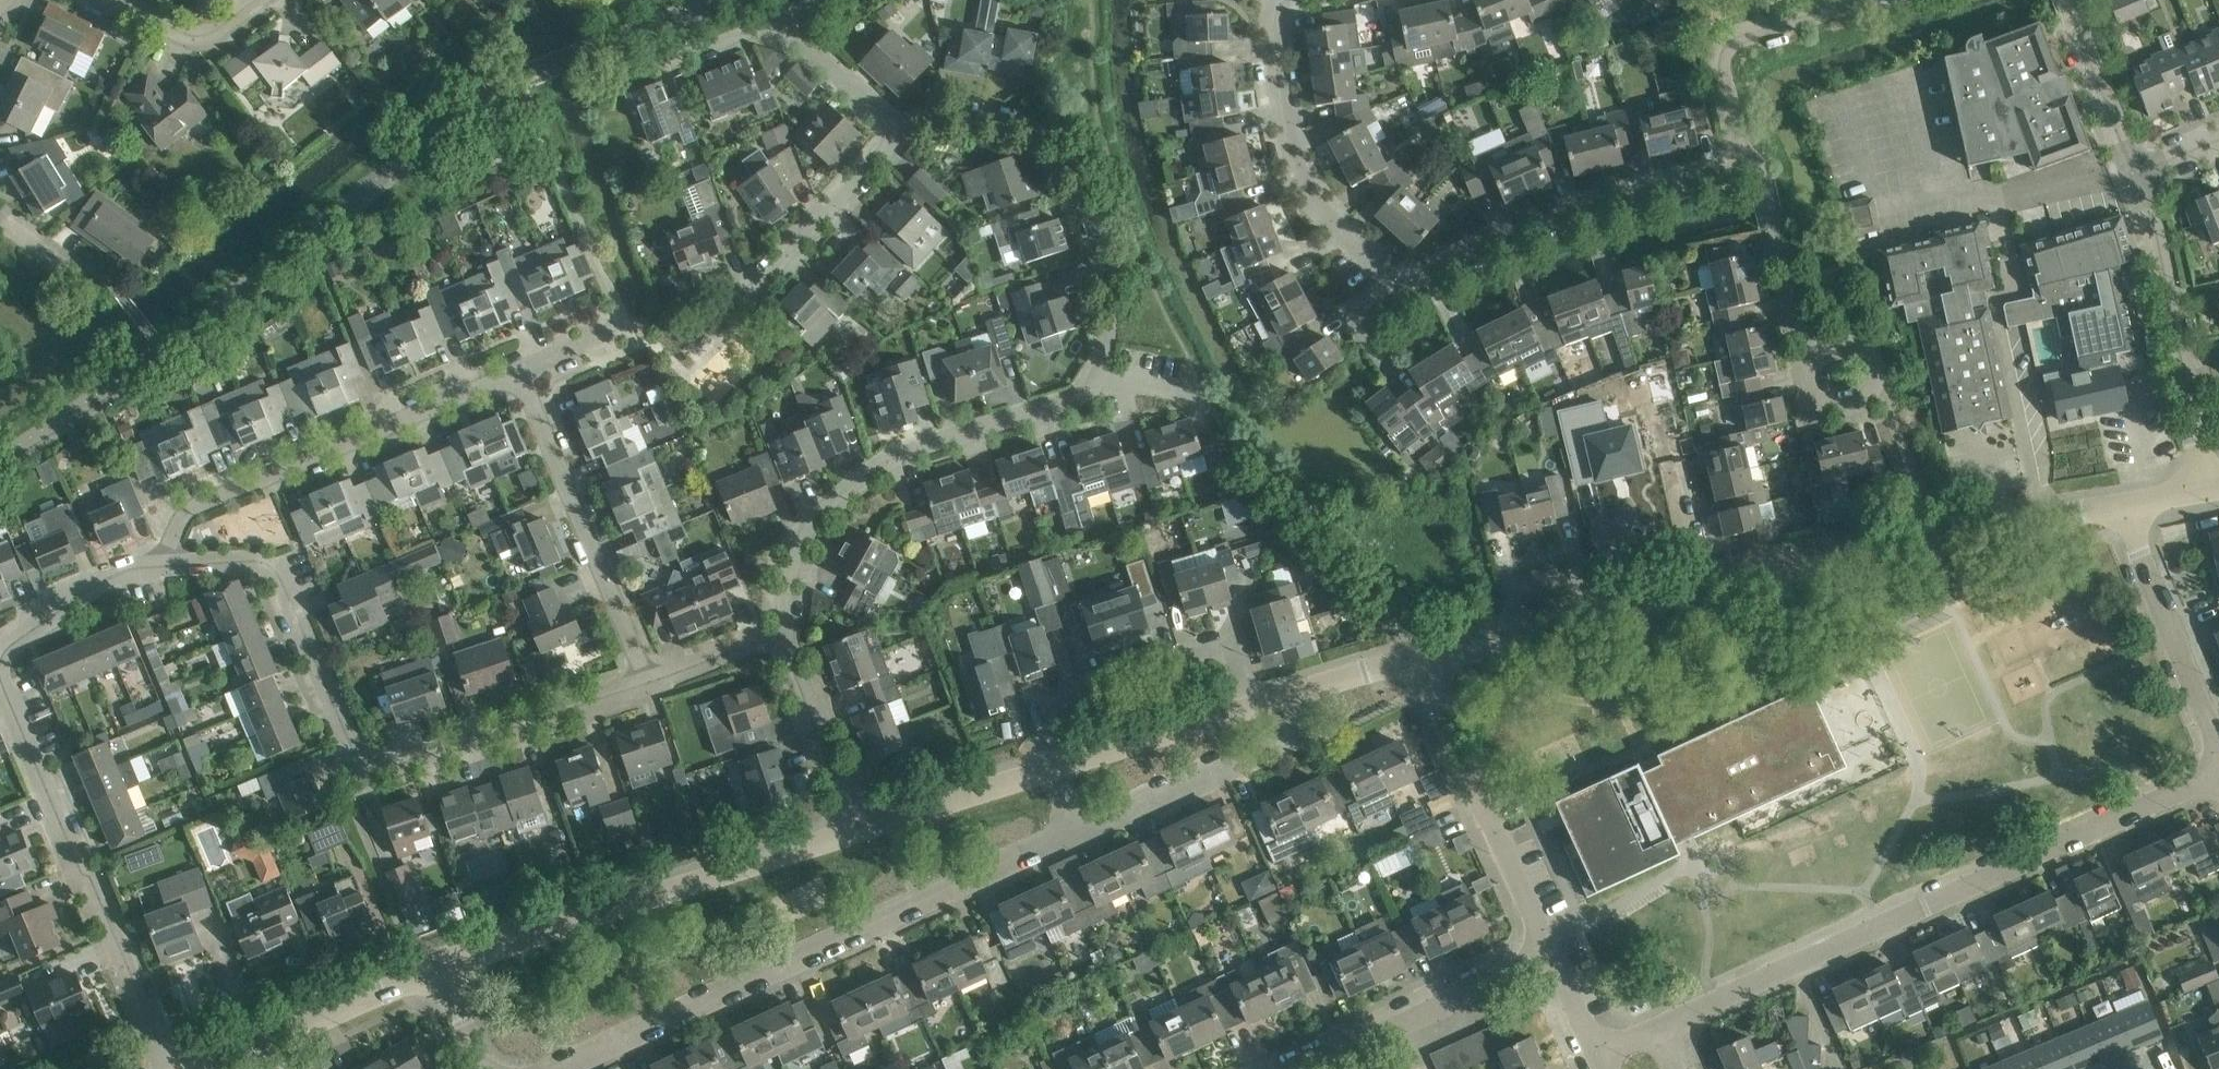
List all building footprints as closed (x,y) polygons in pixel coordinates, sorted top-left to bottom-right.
[(366,31),(384,17),(388,22),(412,3),(409,0),(342,0),(366,31)] [(1001,0),(981,0),(980,6),(999,9),(1001,0)] [(1448,0),(1423,6),(1432,45),(1435,59),(1455,54),(1454,52),(1474,47),(1466,21),(1465,15),(1452,18),(1448,0)] [(1465,15),(1466,21),(1474,47),(1489,42),(1491,47),(1515,38),(1513,32),(1509,21),(1500,0),(1473,0),(1477,11),(1465,15)] [(1509,21),(1520,17),(1528,14),(1532,25),(1551,17),(1543,0),(1500,0),(1509,21)] [(1551,17),(1569,7),(1565,0),(1543,0),(1551,17)] [(2143,0),(2109,0),(2108,0),(2117,23),(2148,11),(2144,1),(2143,0)] [(1035,1),(1032,13),(1044,15),(1046,3),(1035,1)] [(1179,53),(1180,57),(1207,54),(1206,42),(1228,41),(1227,15),(1214,15),(1213,2),(1193,3),(1193,16),(1188,16),(1188,33),(1184,33),(1173,42),(1173,53),(1179,53)] [(893,3),(878,12),(884,21),(899,12),(893,3)] [(1168,14),(1177,14),(1180,10),(1180,4),(1168,4),(1168,14)] [(1390,32),(1389,33),(1391,43),(1393,51),(1396,65),(1397,69),(1435,61),(1435,59),(1432,45),(1423,6),(1398,12),(1402,30),(1390,32)] [(79,50),(94,58),(106,34),(91,27),(93,23),(59,7),(52,20),(49,18),(35,46),(72,65),(79,50)] [(1306,30),(1309,56),(1349,50),(1346,30),(1357,28),(1355,10),(1328,14),(1329,27),(1306,30)] [(951,36),(945,69),(978,75),(980,64),(988,65),(994,35),(998,14),(979,11),(976,31),(964,29),(963,38),(951,36)] [(1965,53),(1944,57),(1968,167),(2027,153),(2034,171),(2090,150),(2069,93),(2068,93),(2064,76),(2059,77),(2039,22),(1984,43),(1981,34),(1971,38),(1970,39),(1968,40),(1966,43),(1965,44),(1965,46),(1964,48),(1965,50),(1965,53)] [(994,35),(988,65),(988,68),(1022,74),(1024,63),(1032,64),(1038,35),(1008,28),(1006,37),(994,35)] [(2211,32),(2212,34),(2195,41),(2215,89),(2218,87),(2218,28),(2211,32)] [(1655,29),(1645,33),(1649,47),(1659,44),(1655,29)] [(892,30),(863,61),(877,74),(879,72),(885,78),(909,53),(912,50),(892,30)] [(2164,51),(2180,90),(2192,85),(2196,96),(2215,89),(2195,41),(2179,48),(2172,31),(2158,36),(2164,51)] [(311,86),(341,63),(324,41),(300,59),(290,45),(290,44),(279,42),(279,44),(260,58),(252,47),(225,67),(242,90),(263,74),(273,88),(272,97),(283,98),(284,89),(303,75),(311,86)] [(909,53),(885,78),(887,80),(885,82),(900,95),(905,90),(909,94),(921,80),(917,77),(925,68),(934,59),(917,44),(912,50),(909,53)] [(1352,75),(1349,50),(1309,56),(1313,81),(1352,75)] [(1393,51),(1382,53),(1385,67),(1396,65),(1393,51)] [(2180,90),(2164,51),(2151,56),(2152,59),(2132,67),(2137,77),(2133,79),(2148,116),(2172,106),(2168,95),(2180,90)] [(1208,66),(1207,54),(1180,57),(1181,71),(1179,72),(1177,73),(1176,75),(1174,76),(1173,78),(1173,80),(1172,83),(1173,85),(1173,87),(1174,89),(1175,91),(1177,93),(1178,94),(1180,95),(1182,96),(1185,96),(1234,88),(1230,63),(1208,66)] [(746,59),(727,66),(716,70),(697,78),(707,106),(705,106),(711,121),(726,116),(725,114),(753,103),(758,115),(779,107),(765,70),(753,75),(746,59)] [(808,96),(820,83),(798,62),(786,75),(808,96)] [(62,103),(73,82),(35,63),(28,78),(19,74),(0,111),(0,118),(30,132),(39,115),(38,114),(43,103),(48,106),(49,106),(51,107),(52,108),(54,108),(56,108),(57,107),(59,106),(60,106),(61,104),(62,103)] [(148,75),(125,93),(141,114),(137,116),(162,149),(207,115),(182,82),(164,96),(148,75)] [(1340,102),(1342,117),(1369,108),(1367,93),(1355,95),(1352,75),(1313,81),(1316,106),(1340,102)] [(684,144),(698,139),(682,100),(670,105),(661,83),(644,89),(642,85),(625,92),(632,110),(637,108),(650,142),(679,131),(684,144)] [(1189,122),(1191,135),(1219,129),(1216,117),(1237,114),(1234,88),(1185,96),(1181,96),(1185,122),(1189,122)] [(1692,121),(1706,118),(1699,91),(1681,96),(1684,107),(1663,112),(1673,151),(1698,144),(1692,121)] [(109,100),(95,93),(91,101),(94,112),(101,115),(109,100)] [(796,134),(832,168),(851,148),(847,144),(858,132),(827,102),(796,134)] [(1426,104),(1418,108),(1424,119),(1432,115),(1426,104)] [(1640,106),(1623,110),(1630,137),(1643,134),(1649,157),(1673,151),(1663,112),(1643,117),(1640,106)] [(1376,121),(1369,108),(1342,117),(1349,130),(1328,141),(1340,164),(1375,145),(1366,127),(1376,121)] [(1588,131),(1598,170),(1623,163),(1617,140),(1630,137),(1623,110),(1605,114),(1608,126),(1588,131)] [(1565,125),(1545,130),(1555,156),(1567,153),(1573,176),(1598,170),(1588,131),(1568,136),(1565,125)] [(776,128),(761,133),(767,148),(782,142),(776,128)] [(1221,141),(1219,129),(1191,135),(1194,149),(1205,146),(1211,170),(1249,160),(1242,135),(1221,141)] [(1530,132),(1506,143),(1512,157),(1528,194),(1551,184),(1544,168),(1557,163),(1555,156),(1545,130),(1532,136),(1530,132)] [(12,176),(19,187),(38,218),(67,200),(49,170),(68,158),(55,137),(9,148),(22,169),(12,176)] [(1506,143),(1470,159),(1471,162),(1482,187),(1485,193),(1498,188),(1505,204),(1528,194),(1512,157),(1506,143)] [(1373,175),(1380,188),(1402,171),(1395,158),(1385,163),(1375,145),(1340,164),(1352,186),(1373,175)] [(743,161),(754,177),(742,185),(767,221),(769,219),(772,223),(788,212),(785,208),(795,202),(788,191),(803,180),(790,146),(768,161),(760,150),(743,161)] [(995,190),(1001,207),(1042,194),(1035,175),(1021,179),(1014,157),(973,171),(981,194),(995,190)] [(1198,215),(1212,211),(1238,202),(1235,190),(1255,185),(1249,160),(1211,170),(1196,175),(1201,193),(1193,203),(1198,215)] [(1482,187),(1471,162),(1459,167),(1470,193),(1482,187)] [(705,164),(692,169),(695,178),(700,180),(709,177),(705,164)] [(909,182),(933,206),(945,193),(920,170),(909,182)] [(1375,216),(1395,235),(1422,205),(1405,189),(1413,181),(1402,171),(1380,188),(1391,198),(1375,216)] [(691,215),(695,224),(667,234),(682,272),(711,261),(709,257),(724,251),(719,241),(732,236),(710,179),(694,186),(704,210),(691,215)] [(2195,200),(2197,204),(2185,209),(2191,226),(2204,221),(2213,244),(2218,241),(2218,191),(2195,200)] [(73,226),(100,245),(104,240),(137,264),(154,241),(131,225),(135,219),(97,192),(73,226)] [(892,228),(882,238),(914,268),(947,232),(906,193),(893,208),(889,204),(878,215),(892,228)] [(1872,198),(1843,205),(1850,236),(1879,229),(1872,198)] [(1226,220),(1236,244),(1272,229),(1262,205),(1242,213),(1238,202),(1212,211),(1217,224),(1226,220)] [(1439,221),(1422,205),(1395,235),(1412,250),(1439,221)] [(999,221),(991,224),(994,234),(999,248),(1007,246),(1007,245),(1019,241),(1026,262),(1065,250),(1062,239),(1064,238),(1058,218),(1041,224),(1037,209),(999,221)] [(2002,306),(2002,308),(2006,328),(2056,317),(2061,338),(2072,336),(2079,369),(2115,361),(2113,355),(2137,349),(2127,301),(2125,302),(2117,264),(2133,259),(2120,216),(2020,247),(2033,289),(2031,292),(2031,294),(2031,296),(2031,298),(2004,304),(2003,305),(2003,306),(2002,306)] [(1984,247),(1989,246),(1984,223),(1935,234),(1936,239),(1873,253),(1879,282),(1885,281),(1890,307),(1903,304),(1907,323),(1918,320),(1938,412),(1943,433),(1970,427),(1980,433),(1980,432),(1980,431),(1984,424),(2011,418),(1983,289),(1993,287),(1984,247)] [(1236,244),(1221,250),(1235,287),(1241,284),(1267,272),(1261,261),(1282,253),(1272,229),(1236,244)] [(568,248),(564,239),(539,250),(560,300),(585,289),(581,278),(592,274),(593,276),(594,276),(580,243),(568,248)] [(834,274),(857,296),(868,284),(878,294),(888,284),(904,299),(915,288),(919,292),(924,287),(907,271),(906,272),(902,269),(903,268),(873,240),(872,241),(880,248),(870,258),(859,247),(845,261),(837,254),(823,268),(832,277),(834,274)] [(1715,286),(1753,278),(1759,276),(1754,255),(1748,256),(1747,254),(1726,259),(1723,246),(1698,252),(1701,266),(1698,270),(1703,289),(1715,286)] [(496,252),(500,260),(519,307),(532,302),(535,310),(560,300),(539,250),(514,260),(509,247),(496,252)] [(487,266),(489,272),(465,282),(486,331),(511,320),(507,312),(519,307),(500,260),(487,266)] [(334,261),(326,264),(332,276),(340,273),(334,261)] [(1627,293),(1615,297),(1628,338),(1648,332),(1645,322),(1661,317),(1648,266),(1622,272),(1627,293)] [(983,292),(995,288),(990,271),(978,274),(983,292)] [(1272,283),(1267,272),(1241,284),(1247,297),(1257,292),(1269,314),(1303,295),(1291,273),(1272,283)] [(1711,311),(1714,324),(1739,318),(1737,306),(1758,301),(1758,299),(1764,297),(1759,276),(1753,278),(1715,286),(1720,309),(1711,311)] [(812,347),(850,307),(820,278),(809,289),(805,284),(797,292),(795,290),(780,305),(793,318),(788,323),(812,347)] [(1572,290),(1589,336),(1590,340),(1613,331),(1617,342),(1628,338),(1615,297),(1604,301),(1596,281),(1572,290)] [(431,305),(436,317),(444,336),(456,331),(461,342),(486,331),(465,282),(442,292),(439,286),(425,292),(431,305)] [(1039,283),(1011,292),(1023,328),(1028,343),(1041,339),(1058,333),(1076,328),(1066,296),(1045,303),(1039,283)] [(1544,324),(1555,349),(1565,345),(1589,336),(1572,290),(1548,298),(1556,319),(1544,324)] [(1303,295),(1269,314),(1259,319),(1270,339),(1262,343),(1271,358),(1279,353),(1302,339),(1296,328),(1315,318),(1303,295)] [(436,317),(431,305),(423,308),(428,320),(436,317)] [(1523,309),(1500,320),(1517,356),(1521,365),(1524,370),(1544,359),(1547,365),(1559,360),(1555,349),(1544,324),(1532,329),(1523,309)] [(361,312),(349,317),(372,371),(372,370),(371,368),(382,363),(386,373),(411,362),(397,328),(390,312),(366,322),(361,312)] [(971,338),(963,341),(979,394),(997,389),(1007,386),(1006,383),(999,358),(1014,353),(1003,316),(986,321),(989,333),(971,339),(971,338)] [(397,328),(411,362),(437,352),(422,318),(397,328)] [(1726,336),(1731,358),(1769,349),(1764,325),(1742,330),(1739,318),(1714,324),(1717,337),(1726,336)] [(1486,351),(1475,357),(1489,382),(1499,376),(1521,365),(1517,356),(1500,320),(1477,332),(1486,351)] [(1663,325),(1666,335),(1674,333),(1671,322),(1663,325)] [(1309,349),(1302,339),(1279,353),(1286,365),(1295,359),(1310,381),(1342,358),(1327,337),(1309,349)] [(939,347),(922,352),(931,380),(943,376),(951,400),(952,403),(962,400),(979,394),(963,341),(955,343),(958,356),(953,357),(952,354),(939,347)] [(362,375),(363,374),(349,342),(312,358),(320,375),(334,409),(359,399),(350,377),(361,372),(362,375)] [(1489,382),(1475,357),(1464,363),(1453,345),(1431,359),(1452,392),(1453,391),(1464,384),(1470,393),(1479,387),(1489,382)] [(1775,373),(1769,349),(1731,358),(1714,362),(1722,397),(1731,395),(1756,390),(1753,378),(1775,373)] [(1679,351),(1672,353),(1674,366),(1689,363),(1687,357),(1679,351)] [(221,353),(208,358),(213,369),(226,364),(221,353)] [(288,380),(280,383),(293,417),(305,411),(309,420),(334,409),(320,375),(312,358),(288,369),(292,378),(288,380)] [(845,381),(859,366),(851,359),(846,365),(839,358),(831,368),(845,381)] [(1453,391),(1452,392),(1431,359),(1409,372),(1418,386),(1408,394),(1435,432),(1451,421),(1444,409),(1459,400),(1453,391)] [(925,393),(915,360),(882,370),(885,380),(867,385),(882,432),(918,421),(910,397),(925,393)] [(2079,369),(2044,376),(2052,410),(2059,409),(2061,420),(2097,413),(2096,410),(2124,404),(2115,361),(2079,369)] [(651,374),(638,379),(642,387),(654,382),(651,374)] [(264,380),(239,390),(260,441),(285,430),(281,421),(293,417),(280,383),(267,389),(264,380)] [(612,388),(609,380),(578,393),(583,404),(572,409),(583,434),(617,419),(605,391),(612,388)] [(1615,388),(1603,391),(1610,418),(1651,408),(1651,407),(1645,381),(1644,381),(1615,388)] [(664,385),(648,391),(652,403),(669,396),(664,385)] [(1383,433),(1386,430),(1389,434),(1387,435),(1401,454),(1421,438),(1423,441),(1435,432),(1408,394),(1397,401),(1387,388),(1366,404),(1375,415),(1371,418),(1383,433)] [(219,448),(231,443),(235,451),(260,441),(239,390),(201,406),(219,448)] [(1748,430),(1786,421),(1781,397),(1759,402),(1756,390),(1731,395),(1736,418),(1745,416),(1748,430)] [(803,393),(796,396),(808,427),(823,460),(848,449),(838,424),(851,419),(841,396),(820,404),(819,400),(803,393)] [(1601,400),(1558,410),(1574,479),(1603,472),(1604,477),(1612,475),(1613,476),(1623,474),(1622,473),(1643,468),(1643,467),(1639,451),(1635,451),(1634,444),(1633,443),(1637,442),(1633,426),(1608,431),(1601,400)] [(667,405),(655,410),(662,427),(674,422),(667,405)] [(196,427),(171,438),(185,472),(210,461),(207,453),(219,448),(201,406),(189,411),(196,427)] [(499,416),(474,426),(496,478),(507,473),(521,467),(516,457),(520,456),(528,452),(515,421),(514,419),(513,419),(515,422),(504,427),(499,416)] [(608,467),(640,454),(624,416),(617,419),(583,434),(586,443),(581,445),(587,460),(593,458),(593,459),(603,455),(608,467)] [(1184,476),(1224,464),(1216,435),(1198,441),(1191,418),(1168,426),(1183,473),(1184,476)] [(774,420),(761,425),(765,437),(779,432),(774,420)] [(129,422),(118,427),(123,439),(135,434),(129,422)] [(474,426),(449,437),(452,445),(440,450),(454,483),(467,478),(472,488),(496,478),(474,426)] [(1152,455),(1139,459),(1145,480),(1148,488),(1162,484),(1161,481),(1183,473),(1168,426),(1145,433),(1152,455)] [(823,460),(808,427),(769,443),(785,482),(825,466),(823,460)] [(1752,444),(1748,430),(1723,436),(1726,449),(1705,454),(1710,477),(1748,468),(1743,446),(1752,444)] [(1861,431),(1838,437),(1847,475),(1869,470),(1871,478),(1885,475),(1879,450),(1866,453),(1861,431)] [(1116,433),(1093,440),(1105,476),(1109,491),(1145,480),(1137,451),(1124,455),(1116,433)] [(1848,484),(1847,475),(1838,437),(1814,442),(1817,455),(1804,457),(1814,500),(1829,497),(1828,488),(1848,484)] [(185,472),(171,438),(142,450),(139,443),(131,446),(145,479),(146,479),(145,476),(156,472),(160,483),(185,472)] [(1077,470),(1065,474),(1073,502),(1076,510),(1081,527),(1096,524),(1088,498),(1109,491),(1105,476),(1093,440),(1070,447),(1077,470)] [(425,447),(400,458),(414,492),(421,509),(447,498),(443,488),(454,483),(440,450),(428,455),(425,447)] [(1042,447),(1019,454),(1030,491),(1035,505),(1058,498),(1063,515),(1076,510),(1073,502),(1065,474),(1062,465),(1049,469),(1042,447)] [(651,464),(656,462),(651,449),(640,454),(608,467),(613,479),(603,483),(614,508),(665,487),(662,478),(657,480),(651,464)] [(780,483),(768,451),(750,459),(754,468),(717,483),(733,522),(759,512),(757,509),(773,502),(767,488),(780,483)] [(1003,483),(989,488),(999,516),(1012,512),(1008,498),(1030,491),(1019,454),(996,461),(1003,483)] [(400,458),(374,468),(378,477),(366,482),(380,515),(388,511),(385,504),(414,492),(400,458)] [(538,468),(522,470),(524,486),(539,484),(538,468)] [(1754,491),(1748,468),(1710,477),(1716,501),(1737,496),(1740,507),(1740,508),(1757,505),(1765,503),(1762,489),(1754,491)] [(970,470),(947,477),(959,513),(963,528),(999,516),(989,488),(977,492),(970,470)] [(1546,486),(1523,492),(1533,534),(1542,532),(1541,526),(1556,523),(1555,518),(1568,515),(1558,474),(1544,477),(1546,486)] [(931,507),(918,511),(926,539),(963,528),(959,513),(947,477),(924,484),(931,507)] [(128,521),(145,514),(130,478),(101,490),(109,507),(91,514),(105,546),(133,534),(128,521)] [(350,478),(325,489),(346,537),(370,526),(365,513),(369,511),(372,518),(380,515),(366,482),(354,487),(350,478)] [(665,487),(614,508),(625,534),(635,529),(640,540),(638,541),(638,542),(681,524),(676,513),(665,487)] [(1523,536),(1533,534),(1523,492),(1499,497),(1497,488),(1483,491),(1493,533),(1505,530),(1506,534),(1522,531),(1523,536)] [(292,513),(305,543),(306,546),(314,543),(311,535),(314,534),(320,547),(346,537),(325,489),(300,500),(305,510),(294,515),(292,512),(292,513)] [(1765,503),(1757,505),(1740,508),(1740,507),(1718,512),(1724,537),(1746,532),(1749,544),(1774,539),(1769,519),(1774,517),(1770,502),(1765,503)] [(50,536),(32,544),(44,572),(76,558),(68,539),(81,534),(68,503),(41,514),(50,536)] [(522,507),(507,513),(512,525),(491,534),(501,559),(523,550),(533,572),(560,561),(542,518),(529,524),(527,519),(524,520),(519,509),(522,508),(522,507)] [(1155,510),(1144,514),(1147,525),(1158,521),(1155,510)] [(926,539),(918,511),(904,515),(913,543),(926,539)] [(8,534),(0,515),(0,538),(8,534)] [(842,548),(876,567),(891,575),(898,563),(895,553),(886,548),(887,546),(854,527),(842,548)] [(666,530),(652,536),(657,548),(661,549),(672,544),(666,530)] [(2218,566),(2218,530),(2209,533),(2216,566),(2218,566)] [(441,557),(461,564),(468,546),(447,539),(441,557)] [(11,595),(4,580),(22,573),(8,541),(0,544),(0,600),(11,595)] [(1215,549),(1193,555),(1197,568),(1209,606),(1212,605),(1214,610),(1231,605),(1230,599),(1232,599),(1227,584),(1226,577),(1238,574),(1229,541),(1214,545),(1215,549)] [(26,542),(16,547),(26,571),(37,566),(26,542)] [(1258,544),(1245,548),(1248,559),(1262,555),(1258,544)] [(434,547),(417,554),(424,570),(441,563),(434,547)] [(876,567),(842,548),(831,569),(851,581),(845,593),(871,607),(877,595),(864,588),(876,567)] [(725,549),(681,567),(684,574),(686,579),(689,586),(690,586),(704,618),(707,625),(734,614),(722,586),(738,579),(725,549)] [(1171,559),(1157,563),(1159,570),(1166,595),(1179,591),(1181,597),(1185,613),(1188,612),(1189,617),(1207,612),(1205,607),(1209,606),(1197,568),(1193,555),(1179,560),(1172,562),(1171,559)] [(1041,563),(1054,602),(1072,596),(1059,557),(1041,563)] [(1040,558),(1019,565),(1033,609),(1054,602),(1041,563),(1040,558)] [(1134,588),(1108,597),(1122,642),(1137,637),(1136,634),(1148,630),(1138,599),(1153,595),(1142,561),(1127,566),(1134,588)] [(392,583),(385,566),(351,580),(357,595),(331,606),(345,639),(388,621),(381,604),(398,597),(392,583)] [(680,637),(707,625),(704,618),(703,619),(690,586),(689,586),(686,579),(684,574),(675,571),(670,583),(641,596),(654,626),(672,619),(680,637)] [(957,581),(954,572),(944,575),(948,585),(957,581)] [(233,584),(232,582),(206,594),(216,617),(249,602),(242,586),(240,587),(233,584)] [(1295,621),(1309,617),(1302,594),(1297,596),(1293,583),(1269,590),(1272,603),(1251,609),(1258,632),(1295,621)] [(553,588),(525,600),(534,622),(530,624),(542,652),(582,635),(570,607),(562,610),(553,588)] [(507,603),(519,598),(516,590),(504,595),(507,603)] [(871,607),(845,593),(838,605),(864,619),(871,607)] [(1122,642),(1108,597),(1083,605),(1082,601),(1070,605),(1076,624),(1086,620),(1095,647),(1107,643),(1108,646),(1122,642)] [(258,625),(249,602),(216,617),(225,639),(258,625)] [(428,621),(436,647),(458,640),(449,614),(428,621)] [(152,627),(148,618),(135,623),(139,632),(152,627)] [(1286,649),(1290,662),(1314,654),(1310,641),(1302,643),(1295,621),(1258,632),(1265,656),(1286,649)] [(127,622),(104,632),(118,665),(141,655),(127,622)] [(1054,665),(1042,625),(1014,634),(1010,622),(994,627),(1003,655),(1014,651),(1022,676),(1025,675),(1026,681),(1043,675),(1041,670),(1054,665)] [(258,625),(225,639),(235,662),(268,648),(258,625)] [(978,633),(988,664),(961,673),(976,719),(990,714),(988,709),(1003,704),(996,683),(1010,679),(1003,655),(994,627),(978,633)] [(104,632),(81,642),(95,675),(118,665),(104,632)] [(833,669),(869,655),(860,632),(825,646),(833,669)] [(516,684),(501,638),(455,653),(469,694),(499,685),(500,689),(516,684)] [(81,642),(58,651),(72,684),(95,675),(81,642)] [(278,672),(268,648),(235,662),(245,685),(245,686),(272,674),(272,675),(278,672)] [(881,650),(869,655),(833,669),(842,691),(864,683),(869,696),(896,685),(891,672),(890,672),(881,650)] [(58,651),(43,658),(34,661),(37,668),(48,694),(72,684),(58,651)] [(154,670),(163,666),(158,653),(149,657),(154,670)] [(430,657),(382,673),(395,713),(398,723),(425,713),(447,706),(434,669),(431,659),(430,657)] [(154,670),(160,682),(169,679),(163,666),(154,670)] [(239,688),(248,711),(281,697),(272,675),(272,674),(245,686),(245,685),(239,688)] [(851,717),(860,739),(896,726),(887,703),(902,698),(896,685),(869,696),(873,708),(851,717)] [(710,702),(717,723),(707,726),(716,755),(747,745),(743,731),(770,722),(759,686),(723,698),(710,702)] [(1579,856),(1570,860),(1587,897),(1679,855),(1675,845),(1685,840),(1735,817),(1846,767),(1839,751),(1832,737),(1825,722),(1809,686),(1780,699),(1750,713),(1681,744),(1657,755),(1661,765),(1652,769),(1642,773),(1638,764),(1631,767),(1554,802),(1579,856)] [(173,714),(182,710),(177,697),(168,701),(173,714)] [(248,711),(258,734),(291,720),(281,697),(248,711)] [(141,720),(153,715),(150,706),(137,711),(141,720)] [(170,730),(178,726),(187,722),(182,710),(173,714),(165,717),(170,730)] [(141,720),(137,711),(125,716),(128,725),(141,720)] [(291,720),(258,734),(268,758),(301,744),(291,720)] [(651,762),(654,768),(672,763),(658,720),(616,733),(628,769),(651,762)] [(904,748),(896,726),(860,739),(869,762),(891,753),(896,766),(924,755),(919,742),(904,748)] [(98,745),(107,741),(110,740),(107,731),(94,736),(98,745)] [(75,733),(66,737),(72,750),(81,746),(75,733)] [(117,765),(107,741),(98,745),(74,755),(84,778),(117,765)] [(1387,791),(1388,790),(1417,777),(1400,742),(1370,755),(1387,791)] [(188,748),(193,762),(202,758),(196,744),(188,748)] [(605,786),(592,746),(573,752),(575,756),(557,762),(569,798),(587,792),(591,804),(609,798),(605,786)] [(778,768),(785,766),(779,748),(740,761),(757,812),(789,802),(778,768)] [(173,754),(178,767),(187,763),(182,751),(173,754)] [(1387,791),(1370,755),(1343,768),(1347,776),(1334,782),(1346,809),(1347,809),(1354,824),(1367,818),(1366,816),(1394,803),(1388,790),(1387,791)] [(202,758),(193,762),(198,773),(207,769),(202,758)] [(280,794),(291,820),(325,805),(311,773),(304,776),(298,761),(259,777),(268,799),(280,794)] [(192,776),(187,763),(178,767),(183,780),(192,776)] [(84,778),(93,801),(127,788),(117,765),(84,778)] [(485,785),(500,830),(518,824),(517,820),(543,811),(528,767),(501,776),(502,780),(485,785)] [(1289,792),(1306,828),(1346,809),(1334,782),(1323,787),(1319,779),(1289,792)] [(500,830),(485,785),(468,791),(467,787),(439,796),(454,841),(480,832),(482,836),(500,830)] [(103,825),(136,811),(127,788),(93,801),(103,825)] [(1312,845),(1313,844),(1306,828),(1289,792),(1262,805),(1266,813),(1252,819),(1273,863),(1274,863),(1273,861),(1312,844),(1312,845)] [(192,800),(197,813),(206,809),(201,796),(192,800)] [(418,798),(384,810),(399,856),(416,851),(434,845),(430,834),(429,832),(424,815),(418,798)] [(608,830),(635,821),(627,799),(601,808),(608,830)] [(1189,820),(1205,855),(1247,836),(1235,808),(1222,814),(1219,806),(1189,820)] [(1410,841),(1440,828),(1434,814),(1421,820),(1416,810),(1399,818),(1410,841)] [(113,848),(119,845),(146,834),(136,811),(103,825),(113,848)] [(180,812),(161,821),(166,830),(185,822),(180,812)] [(318,854),(350,841),(339,815),(326,820),(328,824),(308,832),(318,854)] [(1165,840),(1153,846),(1172,887),(1197,875),(1191,861),(1205,855),(1189,820),(1162,832),(1165,840)] [(2176,868),(2192,861),(2199,877),(2218,868),(2218,850),(2210,829),(2197,835),(2193,826),(2163,839),(2176,868)] [(35,865),(20,831),(4,838),(0,828),(0,896),(27,885),(27,883),(25,884),(20,871),(35,865)] [(1446,841),(1440,828),(1410,841),(1417,855),(1446,841)] [(280,874),(268,845),(239,834),(232,851),(254,860),(263,881),(280,874)] [(2162,875),(2176,868),(2163,839),(2123,858),(2127,867),(2111,874),(2127,908),(2168,890),(2162,875)] [(133,870),(167,858),(161,842),(127,854),(133,870)] [(1147,898),(1172,887),(1153,846),(1142,851),(1138,843),(1108,857),(1124,892),(1140,884),(1147,898)] [(1387,852),(1375,858),(1384,878),(1396,872),(1387,852)] [(1110,898),(1124,892),(1108,857),(1081,869),(1085,877),(1072,883),(1091,924),(1117,912),(1110,898)] [(387,873),(400,905),(419,898),(420,897),(407,865),(387,873)] [(2077,888),(2066,893),(2079,923),(2091,917),(2088,909),(2094,906),(2099,917),(2119,908),(2114,898),(2116,897),(2102,867),(2073,880),(2077,888)] [(167,908),(147,915),(164,964),(188,955),(203,950),(198,938),(190,914),(213,907),(209,894),(200,868),(156,883),(157,884),(159,883),(167,908)] [(1264,873),(1262,883),(1266,894),(1276,889),(1268,871),(1264,873)] [(341,895),(319,904),(315,894),(297,901),(309,930),(326,924),(331,937),(349,929),(351,934),(375,924),(355,875),(336,883),(341,895)] [(522,895),(516,878),(503,883),(509,900),(522,895)] [(831,901),(821,878),(774,897),(784,920),(831,901)] [(1091,924),(1072,883),(1061,888),(1057,880),(1028,894),(1044,929),(1060,921),(1067,935),(1091,924)] [(1290,885),(1279,890),(1282,898),(1293,894),(1290,885)] [(228,903),(235,921),(234,921),(249,957),(290,940),(284,926),(300,919),(286,887),(257,900),(257,901),(254,902),(250,893),(228,903)] [(1290,917),(1278,890),(1258,899),(1271,926),(1290,917)] [(24,959),(60,944),(46,912),(54,909),(51,903),(36,909),(28,891),(0,903),(0,931),(2,934),(12,930),(24,959)] [(2065,929),(2079,923),(2066,893),(2053,899),(2050,891),(2022,903),(2035,932),(2061,920),(2065,929)] [(1032,934),(1044,929),(1028,894),(1000,906),(1004,914),(992,920),(1010,959),(1037,946),(1032,934)] [(1470,895),(1441,908),(1458,944),(1486,931),(1470,895)] [(434,931),(419,898),(400,905),(415,938),(434,931)] [(2035,932),(2022,903),(1993,917),(1996,925),(1985,930),(1998,960),(2010,954),(2011,957),(2040,945),(2035,932)] [(441,929),(467,919),(463,905),(436,915),(441,929)] [(1429,957),(1458,944),(1441,908),(1400,927),(1413,955),(1426,949),(1429,957)] [(1195,913),(1188,921),(1192,929),(1207,922),(1203,914),(1195,913)] [(2201,929),(2215,961),(2218,959),(2218,922),(2201,929)] [(1400,927),(1360,945),(1376,982),(1406,968),(1402,960),(1413,955),(1400,927)] [(1969,928),(1941,940),(1953,969),(1980,957),(1984,966),(1998,960),(1985,930),(1973,935),(1969,928)] [(2128,932),(2132,941),(2133,946),(2141,945),(2141,939),(2136,928),(2128,932)] [(971,939),(941,952),(958,988),(986,975),(993,989),(1009,981),(998,957),(995,958),(987,941),(975,947),(971,939)] [(1941,940),(1912,953),(1916,961),(1904,966),(1922,1008),(1940,1000),(1937,993),(1959,982),(1953,969),(1941,940)] [(1276,965),(1260,973),(1277,1008),(1305,995),(1301,987),(1314,982),(1295,942),(1271,954),(1276,965)] [(1349,995),(1376,982),(1360,945),(1320,964),(1333,992),(1345,986),(1349,995)] [(1112,948),(1105,951),(1111,964),(1124,958),(1121,951),(1112,948)] [(1101,949),(1090,954),(1097,970),(1108,966),(1101,949)] [(931,1000),(958,988),(941,952),(914,965),(918,973),(905,979),(924,1018),(937,1012),(931,1000)] [(2178,975),(2185,992),(2217,978),(2210,961),(2178,975)] [(1888,964),(1860,977),(1873,1005),(1894,996),(1904,1017),(1922,1008),(1904,966),(1892,972),(1888,964)] [(2132,966),(2120,971),(2128,989),(2139,985),(2132,966)] [(1124,967),(1113,972),(1118,985),(1130,979),(1124,967)] [(1277,1008),(1260,973),(1244,980),(1238,968),(1214,980),(1232,1019),(1244,1014),(1248,1022),(1277,1008)] [(28,990),(39,1015),(36,1016),(42,1031),(46,1030),(52,1045),(76,1035),(68,1017),(90,1007),(88,1001),(89,997),(86,991),(82,989),(76,973),(50,984),(49,981),(28,990)] [(0,983),(0,1003),(25,993),(18,975),(0,983)] [(891,976),(861,990),(877,1025),(905,1012),(911,1024),(924,1018),(905,979),(894,984),(891,976)] [(1878,1019),(1873,1005),(1860,977),(1832,990),(1835,998),(1822,1003),(1836,1033),(1849,1027),(1850,1031),(1878,1019)] [(1221,1024),(1232,1019),(1214,980),(1190,990),(1196,1002),(1179,1010),(1195,1046),(1224,1033),(1221,1024)] [(1033,982),(1018,989),(1024,1002),(1039,996),(1033,982)] [(2089,989),(2076,994),(2079,1003),(2093,997),(2089,989)] [(863,1031),(877,1025),(861,990),(834,1002),(837,1010),(825,1016),(843,1056),(869,1044),(863,1031)] [(2071,994),(2058,999),(2062,1010),(2075,1005),(2071,994)] [(1133,1016),(1151,1056),(1164,1051),(1167,1059),(1195,1046),(1179,1010),(1173,999),(1134,1017),(1133,1016)] [(2146,1002),(2117,1014),(2132,1049),(2161,1036),(2146,1002)] [(790,1003),(760,1017),(776,1052),(777,1052),(783,1065),(825,1046),(806,1005),(794,1011),(790,1003)] [(2216,1009),(2218,1014),(2208,1018),(2213,1029),(2197,1035),(2201,1046),(2197,1047),(2205,1068),(2209,1066),(2210,1068),(2218,1068),(2218,1008),(2216,1009)] [(2032,1010),(2017,1017),(2022,1030),(2038,1024),(2032,1010)] [(2117,1014),(2088,1026),(2103,1061),(2132,1049),(2117,1014)] [(1108,1068),(1143,1068),(1140,1062),(1151,1056),(1133,1016),(1092,1034),(1108,1068)] [(1785,1020),(1797,1049),(1807,1044),(1809,1016),(1795,1016),(1785,1020)] [(776,1052),(760,1017),(733,1029),(737,1037),(723,1043),(735,1068),(766,1068),(762,1059),(776,1052)] [(1499,1022),(1486,1028),(1492,1039),(1505,1033),(1499,1022)] [(1998,1022),(1986,1027),(1992,1040),(2004,1035),(1998,1022)] [(1936,1037),(1946,1032),(1943,1024),(1933,1028),(1936,1037)] [(2059,1038),(2072,1068),(2083,1068),(2103,1061),(2088,1026),(2059,1038)] [(1485,1058),(1498,1052),(1492,1039),(1486,1028),(1474,1034),(1485,1058)] [(1092,1034),(1052,1053),(1059,1068),(1108,1068),(1092,1034)] [(1474,1064),(1485,1058),(1474,1034),(1463,1039),(1474,1064)] [(1759,1065),(1747,1036),(1718,1048),(1726,1068),(1750,1068),(1759,1065)] [(1542,1063),(1531,1037),(1498,1052),(1506,1068),(1530,1068),(1542,1063)] [(2030,1050),(2037,1068),(2072,1068),(2059,1038),(2030,1050)] [(1452,1044),(1464,1068),(1474,1064),(1463,1039),(1452,1044)] [(406,1040),(357,1068),(423,1068),(406,1040)] [(680,1054),(687,1068),(735,1068),(723,1043),(713,1048),(709,1040),(680,1054)] [(1464,1068),(1452,1044),(1441,1049),(1451,1068),(1463,1068),(1464,1068)] [(1821,1045),(1807,1044),(1797,1049),(1806,1068),(1820,1068),(1821,1045)] [(1437,1068),(1451,1068),(1441,1049),(1430,1054),(1437,1068)] [(2000,1063),(2003,1068),(2037,1068),(2030,1050),(2000,1063)] [(680,1054),(652,1066),(654,1068),(687,1068),(680,1054)] [(1852,1068),(1853,1068),(1859,1066),(1854,1054),(1847,1057),(1852,1068)]
